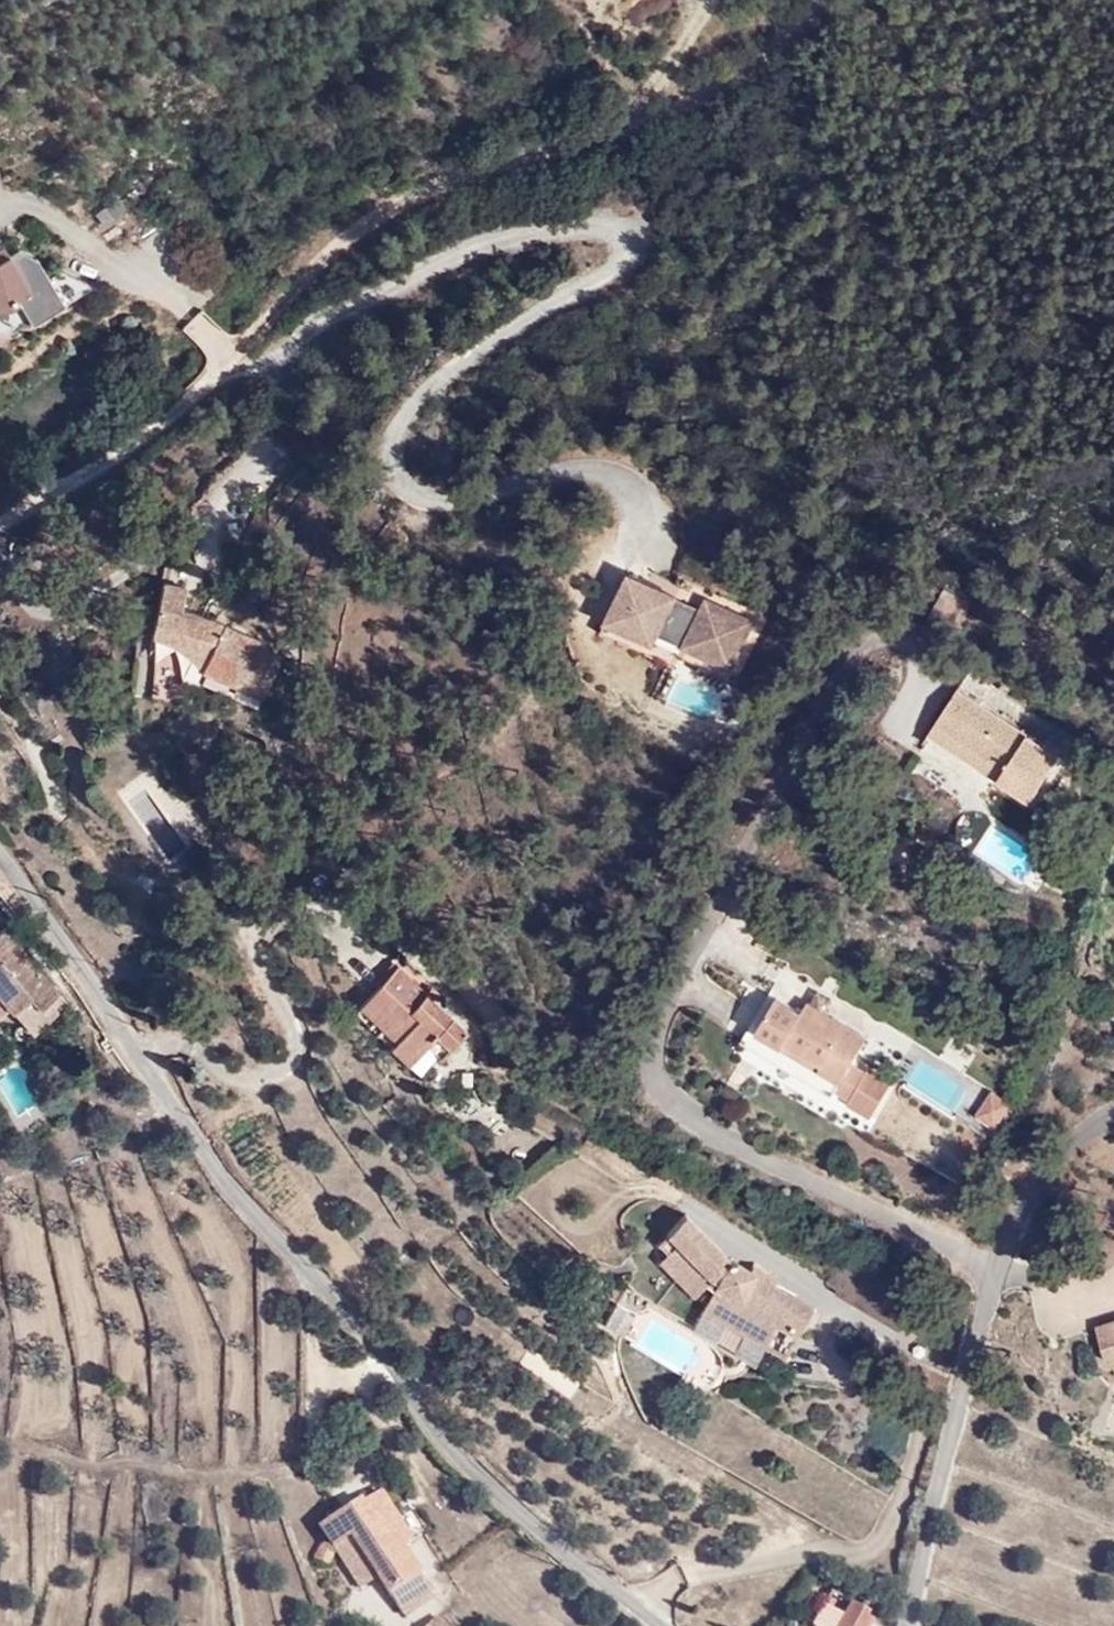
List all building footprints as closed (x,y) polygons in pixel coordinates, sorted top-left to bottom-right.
[(13,309),(24,302),(32,316),(35,321),(95,285),(62,269),(50,277),(38,259),(19,249),(0,261),(0,308),(13,309)] [(629,572),(608,616),(605,622),(654,646),(660,635),(733,671),(757,621),(706,596),(701,608),(629,572)] [(204,663),(262,693),(285,646),(223,617),(186,609),(186,581),(163,577),(156,623),(204,663)] [(1061,753),(960,687),(929,732),(1031,799),(1061,753)] [(57,1025),(79,1008),(17,932),(0,945),(0,992),(22,1020),(39,1004),(57,1025)] [(398,965),(357,1007),(394,1042),(389,1048),(405,1064),(434,1035),(450,1050),(467,1032),(398,965)] [(786,1000),(801,1009),(806,998),(791,990),(786,1000)] [(832,1008),(830,1007),(834,1000),(818,991),(812,1000),(806,998),(801,1009),(786,1000),(778,995),(761,1023),(758,1027),(752,1023),(743,1037),(835,1093),(836,1092),(850,1100),(848,1103),(871,1117),(892,1082),(874,1071),(902,1028),(843,992),(832,1008)] [(22,1020),(39,1040),(57,1025),(39,1004),(22,1020)] [(975,1116),(1003,1128),(1015,1100),(987,1088),(975,1116)] [(44,1134),(50,1144),(62,1137),(56,1127),(44,1134)] [(687,1216),(661,1242),(658,1244),(667,1253),(657,1263),(695,1297),(704,1288),(712,1292),(704,1306),(784,1354),(813,1307),(774,1284),(776,1279),(753,1265),(750,1270),(732,1259),(729,1263),(723,1257),(725,1255),(687,1216)] [(1101,1314),(1109,1355),(1113,1354),(1113,1311),(1101,1314)] [(355,1545),(380,1581),(406,1620),(433,1599),(403,1556),(415,1545),(381,1498),(358,1510),(356,1507),(320,1532),(337,1558),(355,1545)] [(355,1545),(337,1558),(361,1593),(380,1581),(355,1545)] [(812,1625),(870,1625),(873,1620),(861,1614),(863,1609),(873,1614),(878,1604),(864,1597),(860,1605),(829,1590),(812,1625)]
